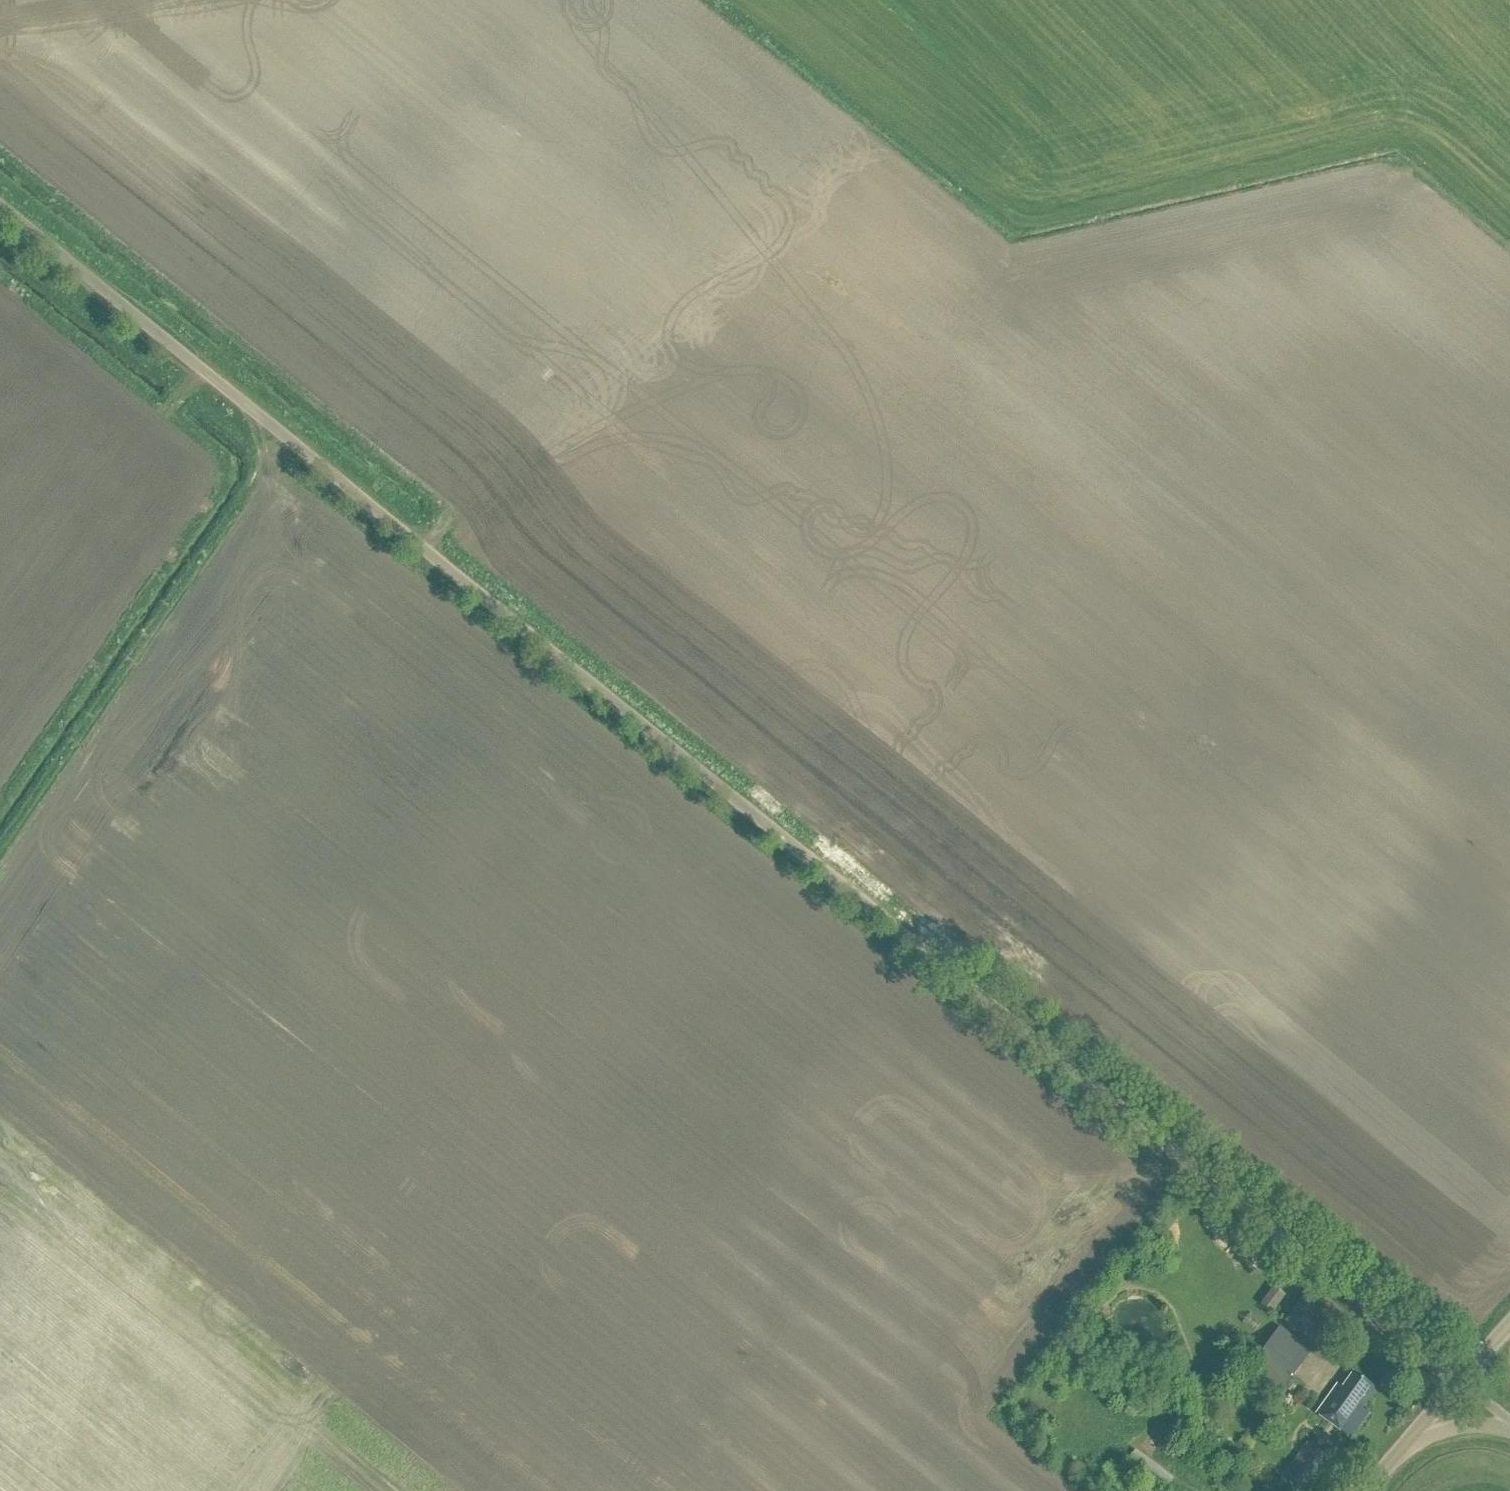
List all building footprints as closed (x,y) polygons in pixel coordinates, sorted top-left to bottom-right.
[(1273,1288),(1259,1306),(1271,1315),(1285,1297),(1273,1288)] [(1296,1305),(1284,1321),(1294,1328),(1306,1312),(1296,1305)] [(1278,1328),(1250,1368),(1284,1392),(1312,1352),(1278,1328)] [(1359,1411),(1373,1391),(1351,1375),(1340,1391),(1335,1387),(1314,1416),(1349,1441),(1367,1417),(1359,1411)] [(1308,1445),(1286,1476),(1302,1488),(1327,1455),(1308,1445)]
